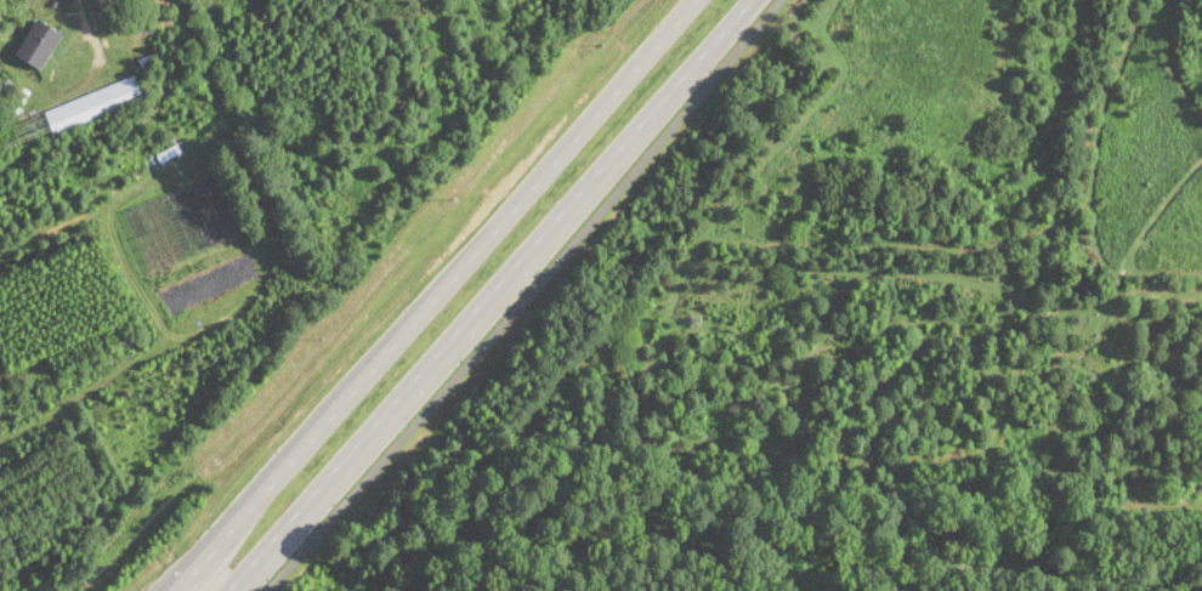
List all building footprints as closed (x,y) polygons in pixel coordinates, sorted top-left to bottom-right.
[(61,34),(40,69),(16,56),(36,19),(61,34)] [(170,57),(142,68),(138,59),(165,49),(170,57)] [(146,102),(0,161),(0,131),(135,75),(146,102)] [(16,84),(0,110),(0,83),(4,76),(16,84)] [(181,93),(175,96),(168,83),(172,79),(181,93)] [(172,98),(169,101),(161,87),(166,84),(172,98)] [(161,164),(157,155),(177,144),(181,152),(161,164)]
